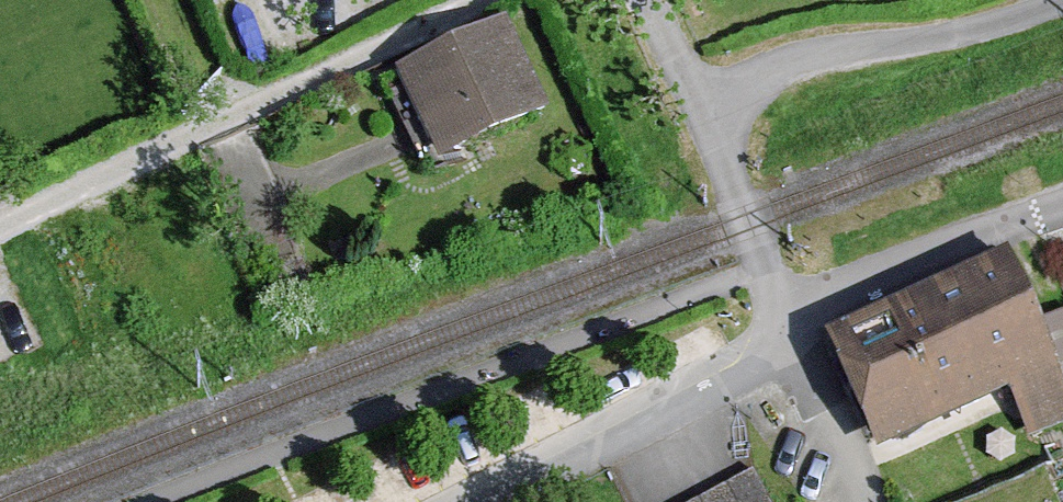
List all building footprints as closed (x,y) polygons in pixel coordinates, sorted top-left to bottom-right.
[(379,83),(419,174),(528,126),(488,35),(379,83)] [(993,404),(1011,442),(1062,417),(1062,315),(1020,335),(985,260),(800,348),(858,468),(993,404)] [(748,479),(708,501),(761,501),(748,479)]
